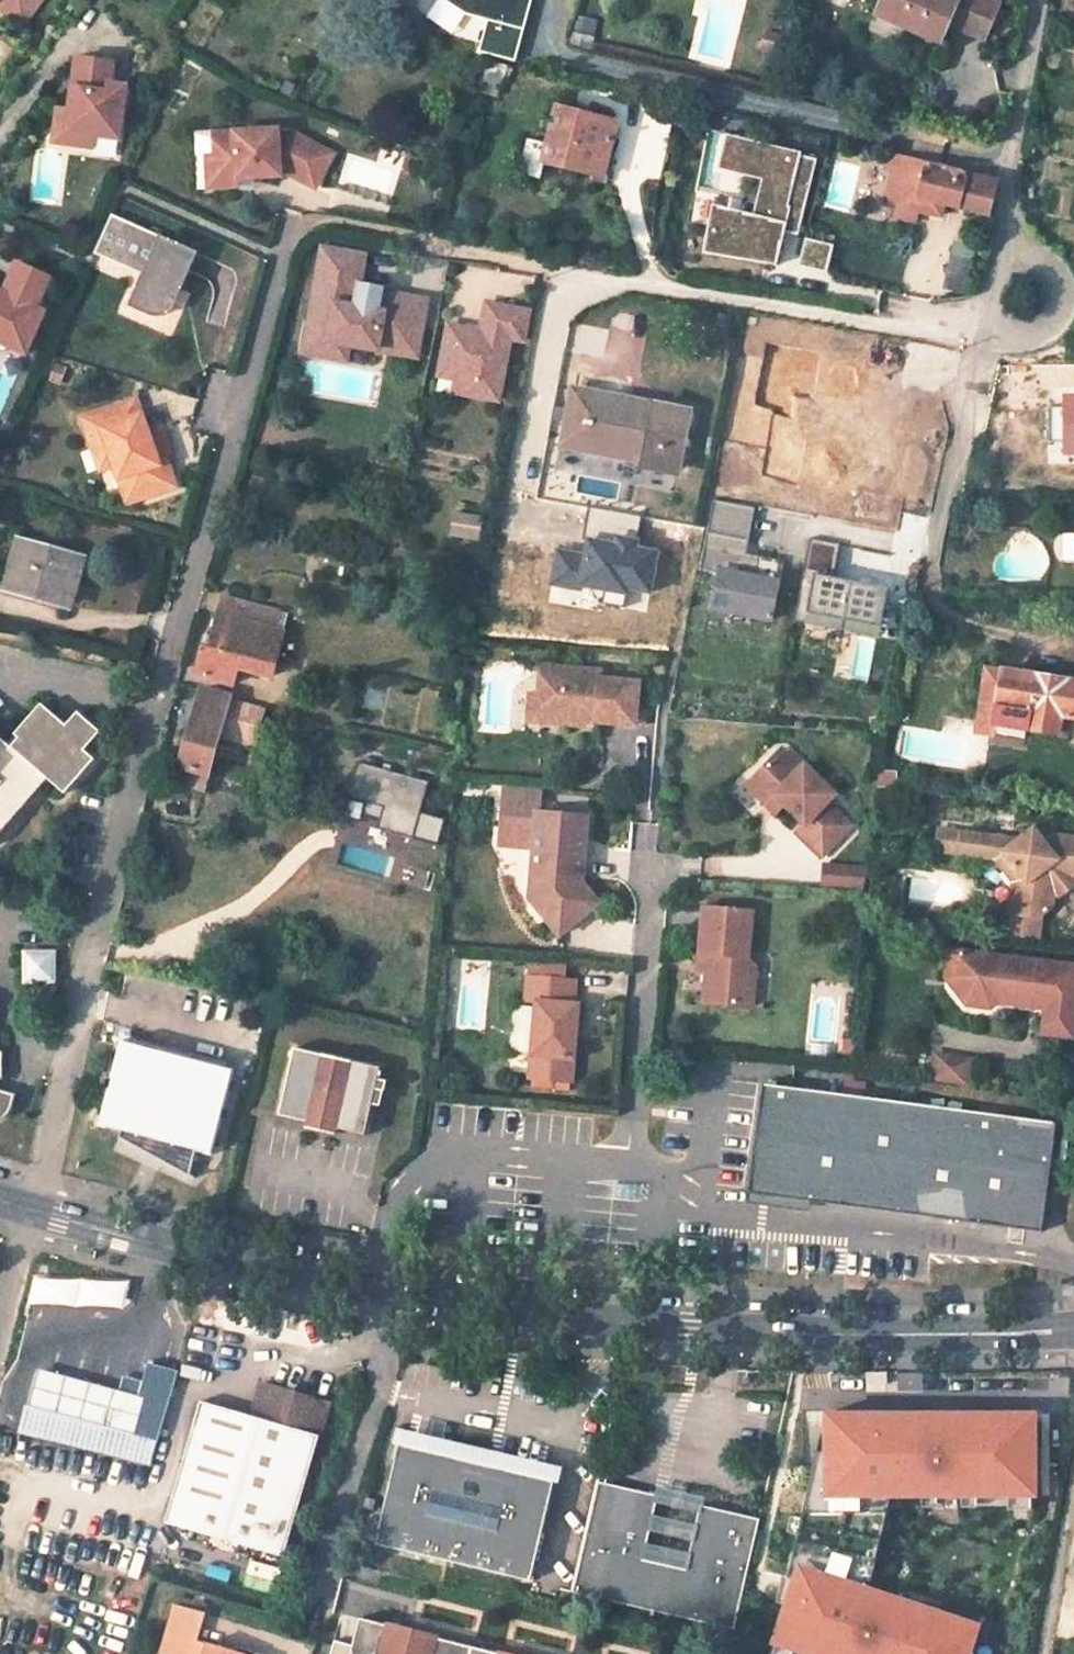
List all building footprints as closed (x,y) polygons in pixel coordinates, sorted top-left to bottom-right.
[(9,1),(8,0),(0,0),(0,9),(22,25),(40,0),(10,0),(9,1)] [(416,16),(483,32),(478,50),(516,59),(530,0),(420,0),(416,16)] [(876,15),(943,43),(951,24),(985,39),(1001,4),(991,0),(883,0),(876,15)] [(114,62),(75,57),(69,110),(66,132),(92,135),(118,139),(125,95),(109,92),(111,84),(114,62)] [(111,84),(109,92),(125,95),(126,86),(111,84)] [(552,107),(545,143),(520,138),(514,174),(538,178),(542,162),(589,172),(603,174),(606,155),(613,119),(552,107)] [(66,132),(69,110),(57,109),(53,141),(91,146),(92,135),(66,132)] [(211,134),(213,156),(214,172),(222,179),(235,179),(279,175),(279,171),(283,171),(316,189),(333,156),(292,134),(278,134),(277,130),(211,134)] [(706,253),(779,263),(783,231),(802,234),(814,149),(722,136),(706,253)] [(603,174),(589,172),(587,183),(607,186),(611,155),(606,155),(603,174)] [(908,155),(898,191),(894,207),(904,209),(903,220),(924,225),(929,199),(989,216),(998,181),(965,172),(965,168),(908,155)] [(214,172),(213,156),(205,156),(207,188),(235,187),(235,179),(222,179),(214,172)] [(97,247),(146,268),(137,287),(137,291),(136,294),(136,296),(136,297),(136,299),(136,303),(137,305),(140,307),(147,312),(162,312),(168,310),(170,308),(173,307),(174,304),(175,303),(175,302),(174,288),(177,283),(182,285),(197,251),(112,213),(97,247)] [(805,237),(799,262),(825,269),(832,244),(805,237)] [(416,323),(420,298),(382,292),(380,301),(356,297),(358,287),(363,254),(323,247),(310,327),(330,331),(329,340),(349,343),(379,348),(380,341),(419,348),(423,324),(416,323)] [(958,291),(966,259),(950,255),(942,288),(958,291)] [(31,335),(43,309),(35,305),(49,275),(16,260),(3,289),(0,287),(0,311),(31,335)] [(380,301),(382,292),(358,287),(356,297),(380,301)] [(416,323),(423,324),(427,299),(420,298),(416,323)] [(524,340),(530,311),(488,303),(483,332),(450,326),(441,375),(459,379),(480,383),(478,396),(499,400),(511,338),(524,340)] [(0,311),(0,329),(1,329),(3,329),(8,344),(23,351),(31,335),(0,311)] [(330,331),(310,327),(305,351),(347,358),(349,343),(329,340),(330,331)] [(380,341),(379,348),(418,355),(419,348),(380,341)] [(745,355),(740,383),(767,388),(772,360),(745,355)] [(480,383),(459,379),(456,392),(478,396),(480,383)] [(677,471),(689,414),(579,393),(567,448),(646,462),(645,466),(677,471)] [(108,443),(115,464),(125,491),(140,499),(158,493),(165,477),(159,462),(165,452),(170,450),(161,423),(147,427),(137,398),(84,416),(95,447),(108,443)] [(806,398),(797,449),(839,457),(838,465),(866,470),(876,411),(806,398)] [(1058,417),(1059,480),(1062,480),(1062,487),(1073,487),(1073,417),(1058,417)] [(108,443),(95,447),(102,469),(115,464),(108,443)] [(839,457),(797,449),(796,458),(838,465),(839,457)] [(746,554),(755,508),(714,500),(701,571),(719,574),(712,609),(772,620),(779,582),(776,582),(780,560),(757,556),(756,561),(746,559),(746,554)] [(673,597),(680,556),(659,552),(665,520),(588,506),(581,540),(591,542),(589,556),(557,551),(551,584),(603,594),(604,590),(627,594),(625,608),(647,612),(651,592),(673,597)] [(834,577),(840,544),(810,539),(794,622),(807,625),(809,613),(882,627),(889,588),(834,577)] [(6,588),(68,605),(81,559),(18,541),(6,588)] [(223,597),(208,652),(201,650),(194,675),(232,686),(236,670),(268,677),(279,636),(272,635),(278,613),(223,597)] [(809,613),(807,625),(880,638),(882,627),(809,613)] [(989,657),(975,724),(992,727),(994,716),(1073,734),(1073,675),(989,657)] [(597,669),(537,663),(534,692),(534,703),(540,712),(560,714),(559,722),(565,723),(579,724),(580,719),(580,715),(591,716),(591,720),(630,723),(634,680),(596,677),(597,669)] [(200,691),(175,784),(202,792),(218,735),(249,744),(259,709),(227,702),(228,699),(200,691)] [(534,703),(534,692),(525,691),(523,719),(559,722),(560,714),(540,712),(534,703)] [(48,781),(66,796),(97,761),(86,752),(102,734),(79,713),(66,728),(42,706),(15,737),(19,741),(12,750),(0,740),(0,837),(48,781)] [(786,745),(771,759),(791,778),(805,765),(786,745)] [(432,778),(361,758),(351,794),(387,804),(381,826),(439,842),(445,820),(423,814),(432,778)] [(791,778),(771,759),(747,784),(772,808),(780,799),(785,803),(809,827),(802,834),(823,854),(852,826),(828,802),(835,794),(805,765),(791,778)] [(898,772),(882,770),(880,786),(896,788),(898,772)] [(540,789),(504,786),(499,845),(534,848),(530,899),(561,934),(599,900),(582,881),(586,815),(538,811),(540,789)] [(780,799),(772,808),(776,813),(785,803),(780,799)] [(939,829),(937,851),(961,854),(962,845),(983,848),(983,857),(996,858),(1006,871),(1014,865),(1027,882),(1014,892),(1011,912),(1042,916),(1053,908),(1055,891),(1070,875),(1073,876),(1073,837),(1054,834),(1046,843),(1035,828),(1022,827),(1020,840),(939,829)] [(962,845),(961,854),(983,857),(983,848),(962,845)] [(864,888),(865,867),(822,864),(820,885),(864,888)] [(1070,875),(1055,891),(1060,895),(1072,881),(1070,875)] [(703,905),(699,952),(707,952),(705,969),(702,1000),(751,1005),(755,966),(747,956),(752,910),(703,905)] [(949,949),(945,976),(954,977),(970,998),(1023,1005),(1032,998),(1046,1000),(1044,1013),(1042,1033),(1072,1037),(1073,1019),(1073,965),(1037,960),(1035,979),(998,975),(1001,956),(949,949)] [(699,952),(697,969),(705,969),(707,952),(699,952)] [(524,1076),(568,1081),(576,1003),(571,1003),(573,979),(563,978),(566,956),(542,953),(540,976),(524,975),(522,998),(532,999),(524,1076)] [(53,955),(28,955),(27,971),(53,971),(53,955)] [(53,971),(27,971),(27,980),(53,980),(53,971)] [(954,977),(945,976),(943,990),(961,1013),(992,1017),(1004,1008),(1044,1013),(1046,1000),(1032,998),(1023,1005),(970,998),(954,977)] [(229,1065),(121,1035),(97,1120),(118,1126),(117,1131),(183,1169),(190,1146),(206,1150),(229,1065)] [(852,1052),(854,1038),(843,1037),(841,1052),(852,1052)] [(375,1063),(290,1043),(274,1110),(360,1130),(375,1063)] [(932,1053),(927,1076),(966,1082),(969,1058),(932,1053)] [(1054,1121),(760,1082),(746,1191),(920,1214),(961,1219),(962,1222),(972,1221),(1039,1230),(1054,1121)] [(4,1119),(8,1116),(12,1109),(17,1093),(0,1089),(0,1121),(4,1119)] [(961,1219),(920,1214),(923,1236),(963,1230),(962,1222),(961,1219)] [(71,1329),(82,1288),(54,1281),(44,1321),(71,1329)] [(150,1365),(145,1383),(131,1432),(157,1440),(177,1373),(150,1365)] [(107,1425),(116,1394),(41,1372),(32,1403),(107,1425)] [(107,1425),(131,1432),(145,1383),(125,1378),(120,1395),(116,1394),(107,1425)] [(283,1559),(330,1405),(263,1384),(253,1417),(201,1401),(165,1522),(283,1559)] [(150,1465),(157,1440),(131,1432),(107,1425),(32,1403),(23,1434),(150,1465)] [(1033,1408),(824,1408),(823,1437),(829,1437),(824,1460),(811,1460),(780,1596),(784,1598),(771,1637),(822,1653),(963,1653),(954,1651),(957,1640),(965,1616),(856,1580),(862,1554),(863,1554),(873,1556),(875,1546),(880,1526),(869,1524),(878,1490),(889,1490),(1032,1490),(1033,1408)] [(408,1434),(406,1442),(452,1454),(447,1475),(494,1486),(499,1465),(547,1476),(549,1468),(408,1434)] [(400,1441),(375,1542),(528,1579),(552,1477),(547,1476),(499,1465),(494,1486),(447,1475),(452,1454),(406,1442),(400,1441)] [(656,1489),(596,1481),(571,1590),(736,1612),(761,1503),(701,1495),(692,1560),(647,1555),(656,1489)] [(702,1487),(657,1481),(656,1489),(647,1555),(692,1560),(701,1495),(702,1487)] [(873,1513),(883,1515),(889,1490),(878,1490),(873,1513)] [(873,1556),(863,1554),(860,1569),(870,1573),(876,1546),(875,1546),(873,1556)] [(175,1605),(161,1653),(163,1653),(241,1653),(197,1641),(205,1614),(175,1605)] [(965,1616),(957,1640),(968,1644),(979,1609),(969,1606),(965,1616)] [(357,1615),(349,1642),(332,1636),(327,1653),(387,1653),(395,1624),(357,1615)] [(423,1632),(395,1624),(387,1653),(419,1653),(417,1653),(423,1632)] [(423,1632),(417,1653),(419,1653),(507,1653),(423,1632)]
